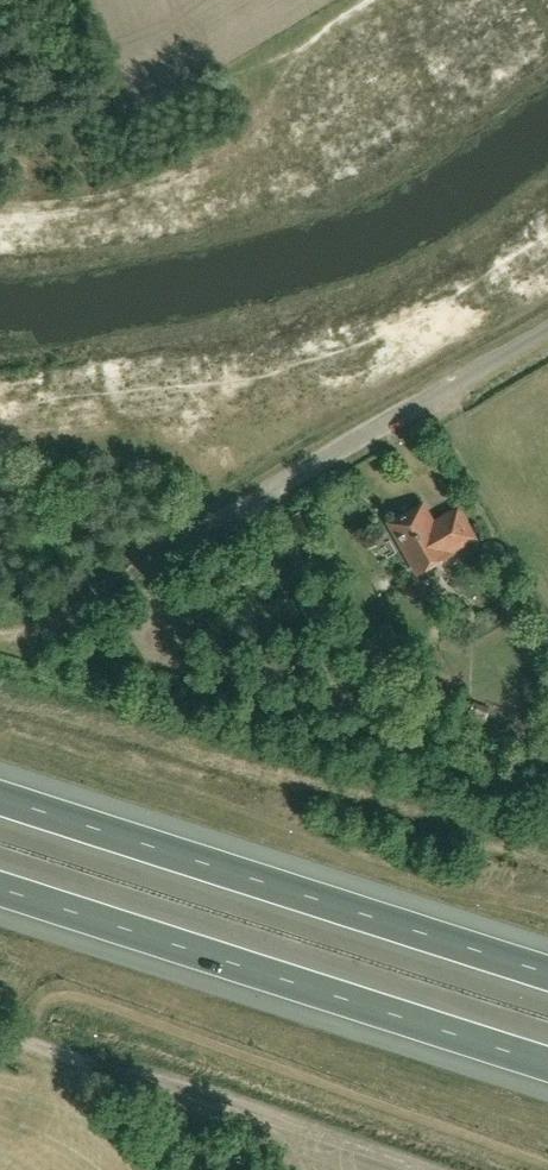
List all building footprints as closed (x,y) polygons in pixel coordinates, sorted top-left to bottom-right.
[(392,523),(420,573),(453,554),(451,551),(476,537),(460,509),(436,522),(425,504),(392,523)]
